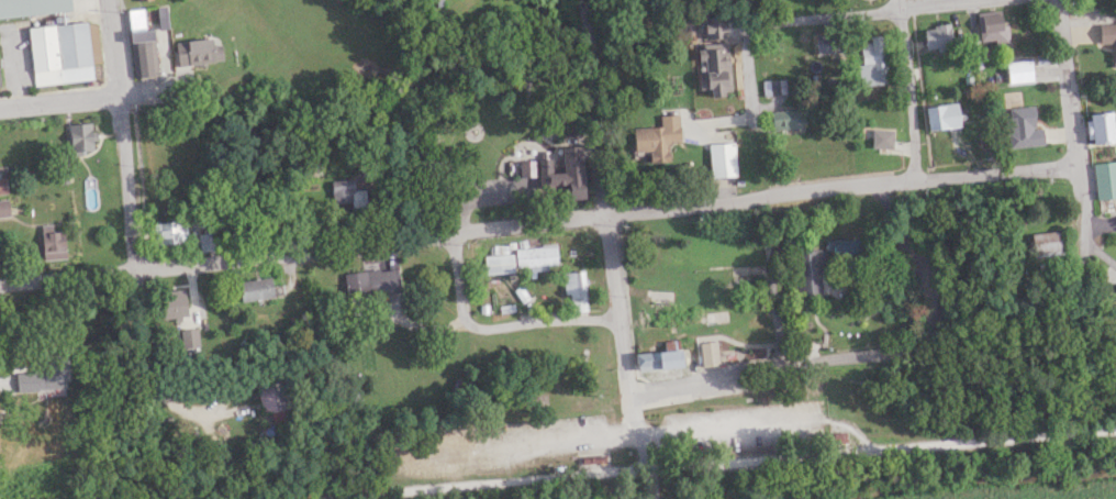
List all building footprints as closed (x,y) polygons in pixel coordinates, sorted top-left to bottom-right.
[(125,10),(132,78),(156,76),(152,30),(144,31),(142,8),(125,10)] [(1004,42),(1004,14),(979,14),(979,42),(1004,42)] [(91,63),(98,63),(95,22),(28,26),(32,85),(92,81),(91,63)] [(1099,24),(1099,44),(1112,44),(1112,66),(1115,66),(1115,24),(1099,24)] [(924,49),(951,46),(949,25),(922,28),(924,49)] [(843,53),(841,33),(813,36),(815,55),(843,53)] [(883,36),(869,36),(869,48),(860,48),(860,76),(883,76),(883,36)] [(222,59),(218,45),(211,47),(208,37),(183,42),(185,52),(175,55),(178,69),(222,59)] [(697,91),(706,91),(706,95),(729,95),(727,43),(696,44),(697,91)] [(1006,83),(1031,82),(1030,61),(1005,62),(1006,83)] [(785,95),(784,80),(761,82),(762,96),(785,95)] [(959,128),(957,104),(925,107),(927,131),(959,128)] [(1042,127),(1035,127),(1034,107),(1007,108),(1009,147),(1043,146),(1042,127)] [(769,115),(770,131),(800,128),(798,111),(769,115)] [(1092,145),(1115,142),(1115,137),(1114,124),(1112,124),(1110,112),(1088,115),(1092,145)] [(676,115),(657,116),(657,128),(629,129),(630,153),(646,152),(646,164),(665,163),(664,142),(677,142),(676,115)] [(67,124),(69,154),(93,152),(91,123),(67,124)] [(871,148),(891,148),(891,131),(871,131),(871,148)] [(733,177),(733,143),(706,143),(706,177),(733,177)] [(582,199),(580,147),(557,148),(558,160),(537,161),(538,192),(565,191),(565,200),(582,199)] [(1095,200),(1115,198),(1115,162),(1092,164),(1095,200)] [(303,164),(304,175),(319,174),(318,164),(303,164)] [(330,203),(353,203),(353,180),(330,180),(330,203)] [(8,217),(7,200),(0,200),(0,218),(8,217)] [(185,243),(185,222),(155,222),(155,243),(185,243)] [(65,258),(62,231),(39,234),(42,261),(65,258)] [(200,251),(214,250),(212,232),(198,234),(200,251)] [(1059,232),(1030,234),(1030,257),(1060,256),(1059,232)] [(825,250),(795,251),(796,295),(819,295),(819,262),(858,262),(858,241),(825,241),(825,250)] [(556,245),(517,249),(519,269),(558,265),(556,245)] [(484,274),(513,274),(513,255),(484,255),(484,274)] [(397,293),(396,269),(344,273),(346,297),(397,293)] [(589,309),(582,270),(561,274),(566,300),(571,300),(573,312),(589,309)] [(239,301),(272,297),(269,278),(237,282),(239,301)] [(185,291),(160,291),(160,319),(185,319),(185,291)] [(196,348),(196,330),(181,330),(181,348),(196,348)] [(701,366),(718,364),(716,341),(699,343),(701,366)] [(656,351),(656,368),(680,368),(680,351),(656,351)] [(254,378),(259,414),(288,410),(283,374),(254,378)]
